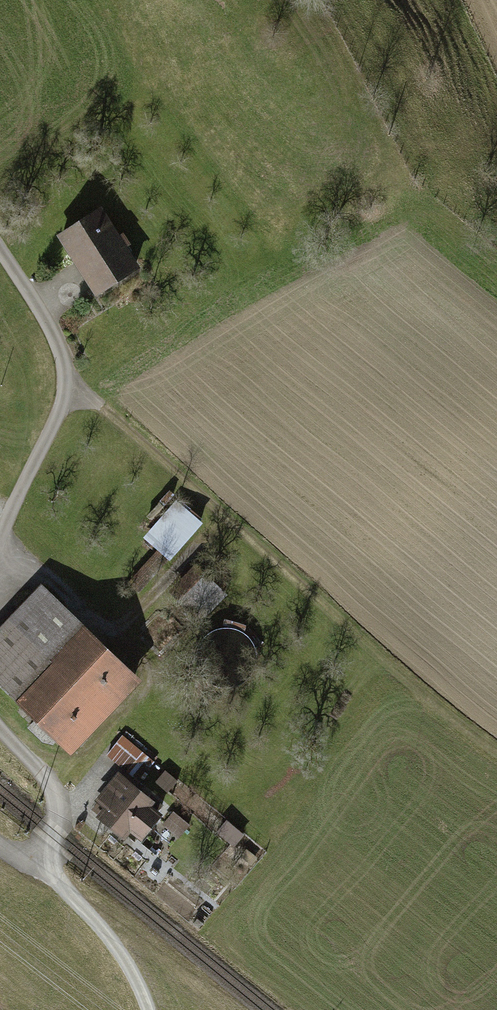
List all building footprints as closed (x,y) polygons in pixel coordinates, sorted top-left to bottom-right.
[(105,209),(57,239),(98,302),(145,272),(105,209)] [(184,503),(174,520),(160,512),(145,538),(176,557),(202,513),(184,503)] [(41,591),(0,635),(0,683),(77,755),(142,684),(41,591)] [(171,815),(122,775),(96,807),(103,813),(95,822),(126,848),(135,838),(146,846),(171,815)] [(232,843),(243,833),(229,817),(218,827),(232,843)] [(253,861),(264,850),(246,832),(235,844),(253,861)]
